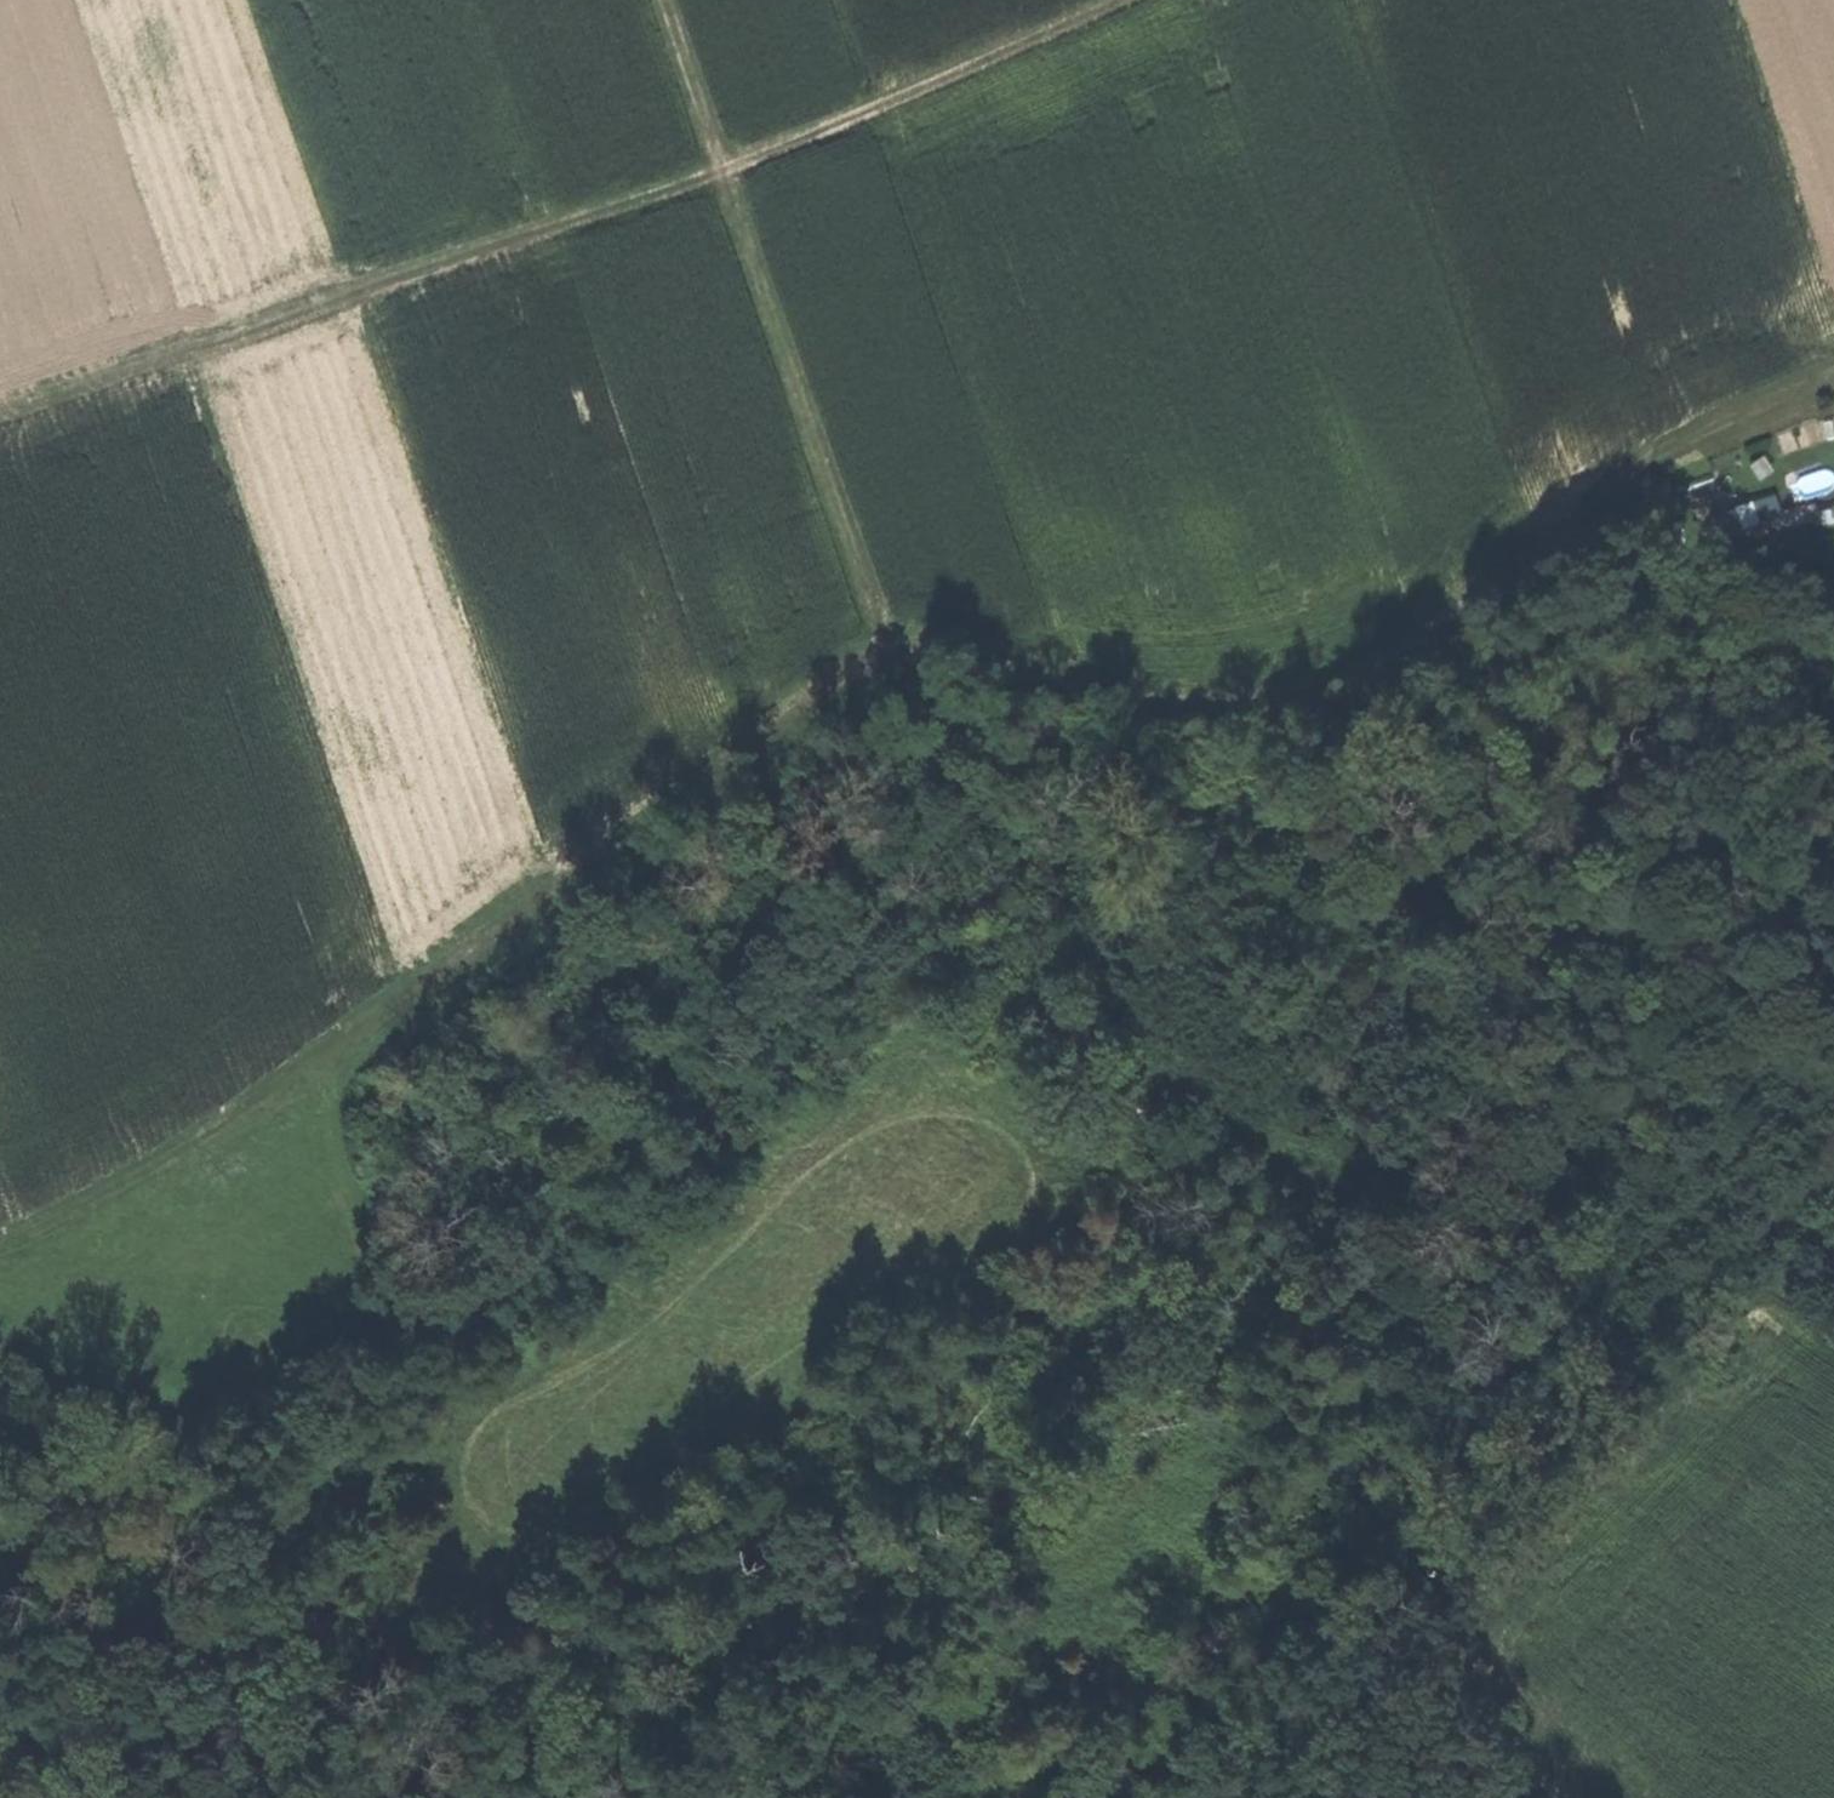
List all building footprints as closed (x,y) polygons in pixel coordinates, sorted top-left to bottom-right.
[(1722,510),(1730,532),(1789,513),(1782,490),(1722,510)] [(1701,497),(1707,537),(1725,534),(1719,494),(1701,497)]
